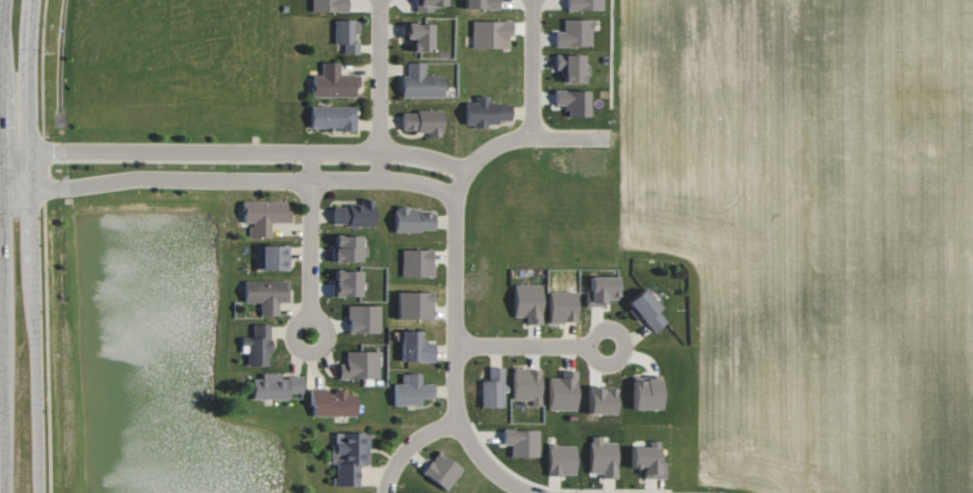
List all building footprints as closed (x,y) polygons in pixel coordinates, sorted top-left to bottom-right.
[(311,12),(348,13),(348,0),(312,0),(311,12)] [(500,9),(499,0),(466,0),(466,10),(500,9)] [(567,11),(603,12),(603,0),(567,0),(567,11)] [(556,46),(592,46),(592,19),(564,18),(563,31),(556,30),(556,46)] [(334,42),(344,42),(344,53),(358,53),(358,19),(335,19),(334,42)] [(511,46),(510,19),(472,20),(473,48),(511,46)] [(402,37),(414,37),(413,49),(432,49),(432,22),(403,22),(402,37)] [(585,82),(585,65),(584,65),(584,53),(555,53),(555,68),(565,68),(564,81),(585,82)] [(339,61),(321,62),(322,74),(312,74),(312,97),(355,97),(355,86),(359,86),(359,74),(339,75),(339,61)] [(402,97),(443,97),(443,75),(424,74),(424,61),(408,61),(408,76),(402,76),(402,97)] [(567,116),(589,116),(589,89),(555,90),(555,105),(567,104),(567,116)] [(466,102),(466,125),(487,125),(487,123),(500,123),(500,119),(511,119),(511,102),(489,102),(489,95),(476,95),(476,102),(466,102)] [(355,105),(311,106),(311,128),(355,127),(355,105)] [(429,130),(429,136),(442,136),(442,111),(403,110),(402,130),(429,130)] [(286,200),(244,200),(244,223),(249,223),(249,237),(270,237),(270,221),(290,221),(290,210),(286,210),(286,200)] [(374,201),(334,202),(335,225),(374,224),(374,201)] [(435,231),(435,211),(410,210),(410,206),(396,206),(395,230),(435,231)] [(361,262),(362,234),(335,234),(334,261),(361,262)] [(289,244),(256,244),(256,269),(288,269),(289,244)] [(402,249),(403,276),(433,276),(433,248),(402,249)] [(362,269),(335,269),(334,296),(361,296),(362,269)] [(619,275),(591,276),(591,290),(587,290),(587,306),(605,306),(605,300),(619,300),(619,275)] [(278,316),(278,302),(288,302),(289,281),(245,280),(245,302),(261,302),(261,316),(278,316)] [(514,317),(527,317),(527,323),(542,323),(542,285),(515,284),(514,317)] [(657,309),(661,305),(644,287),(626,304),(637,317),(639,315),(654,331),(666,320),(657,309)] [(398,291),(399,317),(433,317),(433,290),(398,291)] [(577,321),(577,292),(550,291),(550,321),(577,321)] [(380,305),(349,305),(349,332),(380,332),(380,305)] [(269,365),(270,324),(253,324),(253,337),(241,337),(241,345),(249,345),(248,364),(269,365)] [(402,360),(434,361),(434,340),(421,340),(421,330),(402,330),(402,360)] [(379,379),(379,351),(346,350),(346,362),(340,362),(339,378),(379,379)] [(481,406),(502,406),(503,367),(489,367),(488,380),(482,380),(481,406)] [(542,368),(513,368),(513,399),(531,400),(531,404),(541,404),(542,368)] [(549,410),(577,410),(578,370),(561,369),(561,377),(550,377),(549,410)] [(252,379),(253,399),(288,398),(288,392),(303,392),(303,376),(281,377),(281,373),(262,373),(262,379),(252,379)] [(394,405),(421,404),(421,399),(434,398),(433,383),(421,383),(421,373),(401,373),(401,383),(394,384),(394,405)] [(634,409),(662,408),(661,378),(633,379),(634,409)] [(590,386),(589,412),(616,412),(616,386),(590,386)] [(312,390),(312,416),(357,415),(357,394),(348,394),(348,390),(312,390)] [(539,455),(539,429),(503,430),(503,444),(511,444),(511,456),(539,455)] [(368,463),(369,432),(336,432),(335,485),(359,485),(359,463),(368,463)] [(602,477),(617,476),(616,442),(602,442),(602,436),(590,436),(591,472),(602,471),(602,477)] [(632,468),(644,468),(645,478),(666,477),(666,462),(660,462),(659,441),(632,442),(632,468)] [(575,444),(548,445),(549,474),(576,474),(575,444)] [(446,490),(463,469),(440,450),(422,472),(446,490)]
